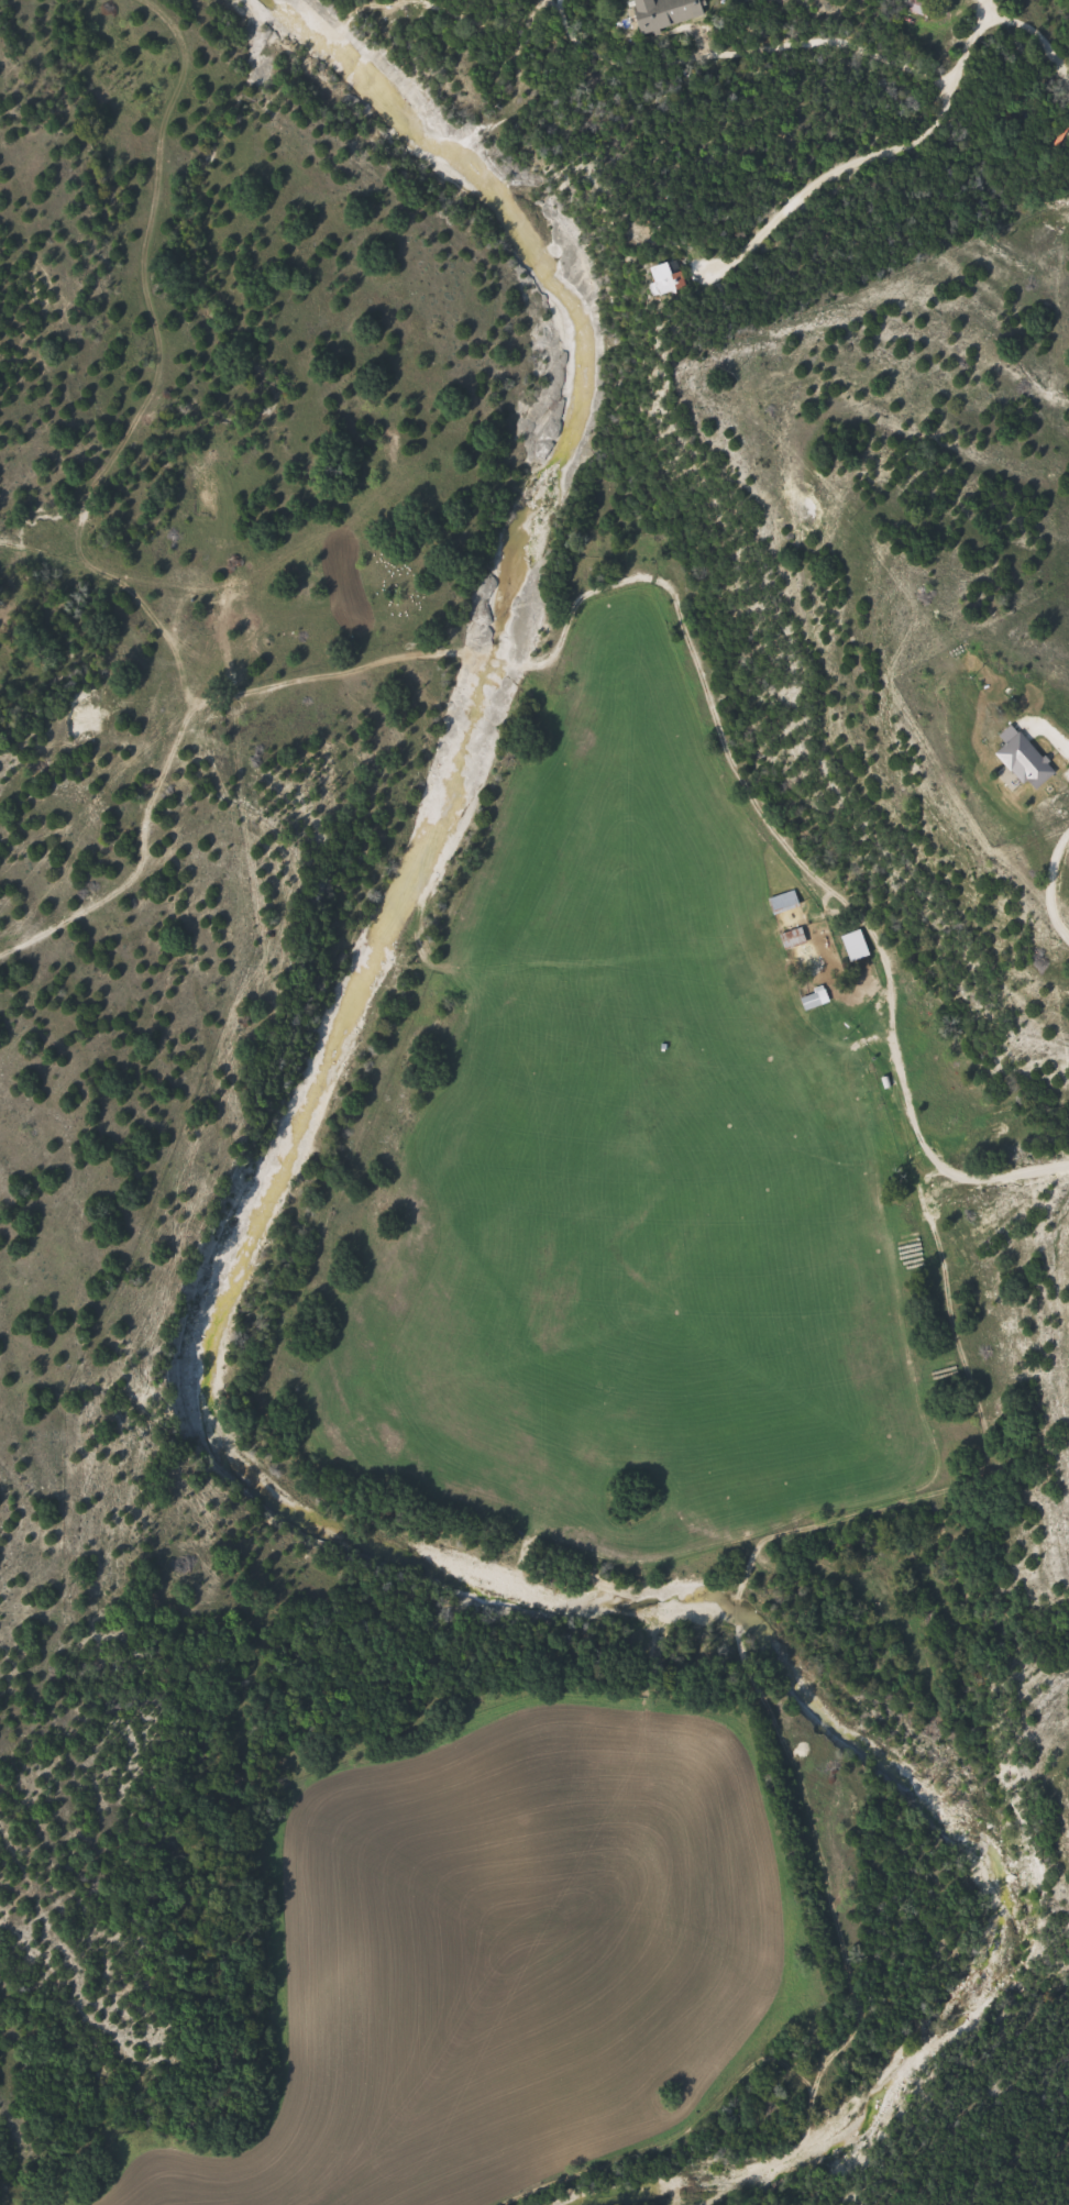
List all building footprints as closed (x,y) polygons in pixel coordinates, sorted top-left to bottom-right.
[(653,35),(642,0),(662,0),(665,10),(683,4),(684,8),(708,0),(714,16),(653,35)] [(908,5),(912,0),(926,0),(936,8),(927,20),(908,5)] [(674,275),(683,273),(687,289),(660,297),(652,269),(671,264),(674,275)] [(771,900),(795,890),(802,905),(778,915),(771,900)] [(787,950),(782,936),(804,928),(809,942),(787,950)] [(859,959),(849,960),(846,935),(856,933),(859,959)] [(833,1003),(808,1012),(803,997),(827,989),(833,1003)]
